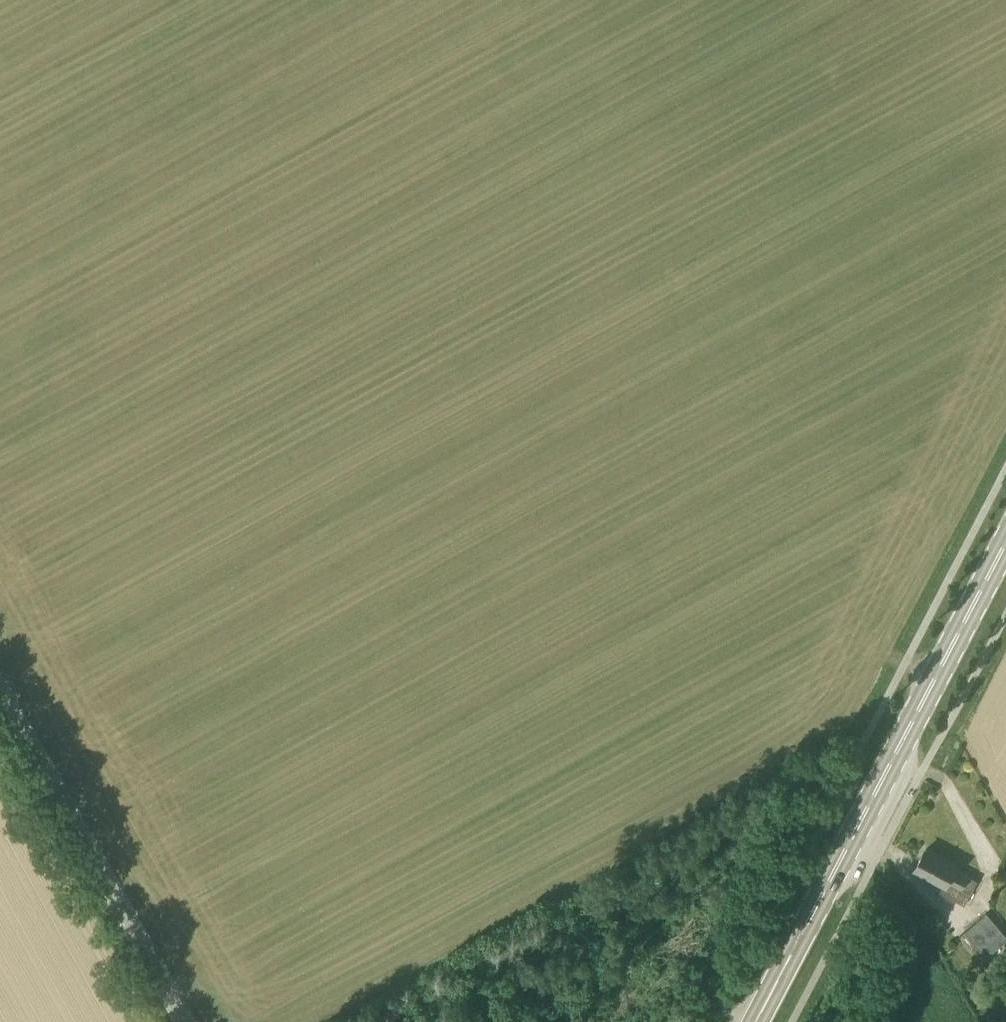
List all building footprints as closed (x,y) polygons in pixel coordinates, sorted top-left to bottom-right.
[(965,904),(975,885),(966,880),(968,876),(955,869),(957,866),(926,849),(916,869),(946,885),(943,892),(965,904)] [(960,935),(983,961),(1005,942),(983,916),(960,935)]
